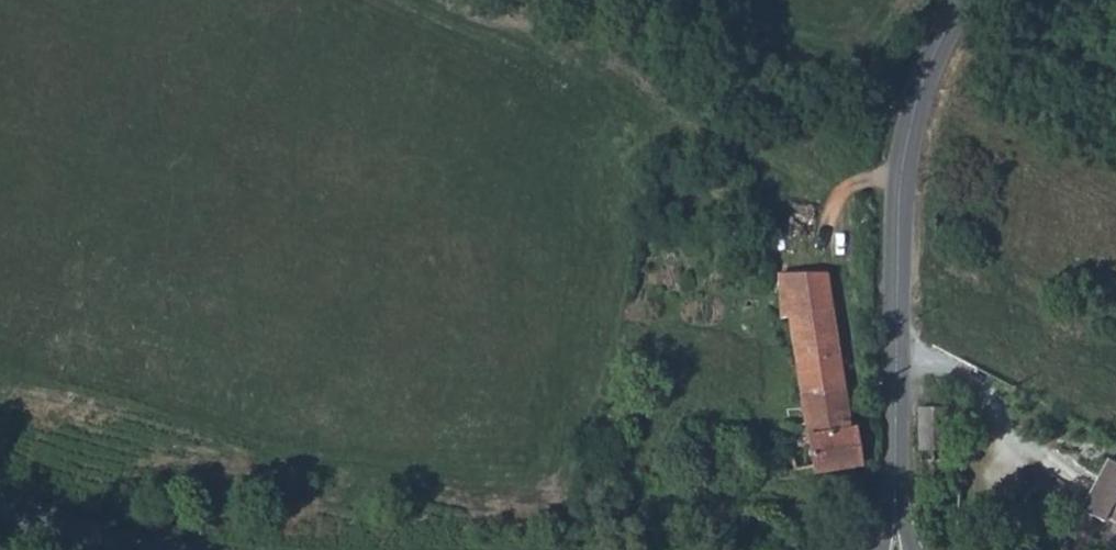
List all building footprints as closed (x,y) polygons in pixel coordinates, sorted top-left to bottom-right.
[(778,262),(782,317),(788,317),(797,419),(781,420),(784,457),(835,452),(837,479),(866,477),(861,414),(840,415),(828,258),(778,262)] [(939,405),(914,405),(915,474),(940,473),(939,405)] [(1115,476),(1115,468),(1097,458),(1094,463),(1115,476)] [(1070,507),(1093,519),(1095,516),(1115,527),(1115,476),(1094,463),(1070,507)]
